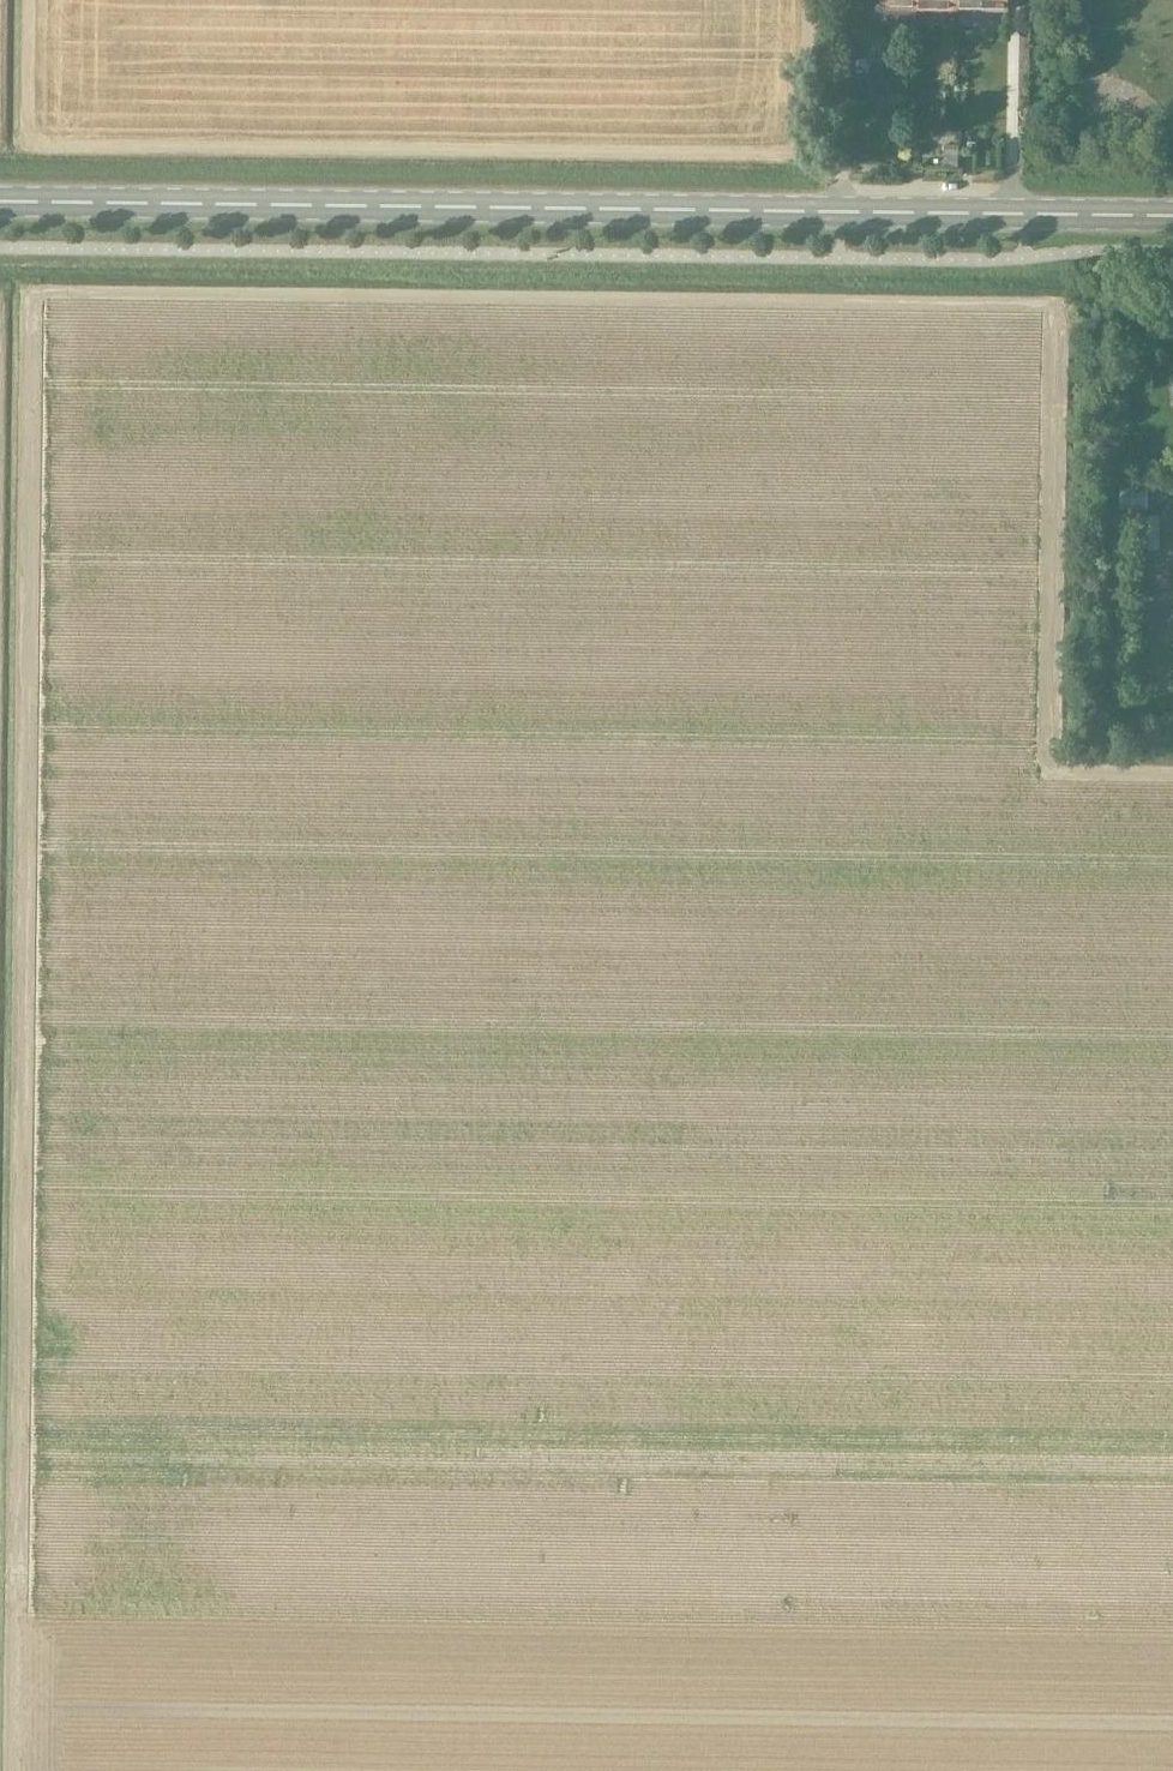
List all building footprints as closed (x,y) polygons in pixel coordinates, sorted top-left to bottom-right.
[(918,0),(882,0),(882,10),(918,10),(918,0)] [(918,10),(953,11),(953,0),(918,0),(918,10)] [(953,11),(1007,11),(1007,0),(953,0),(953,11)]
